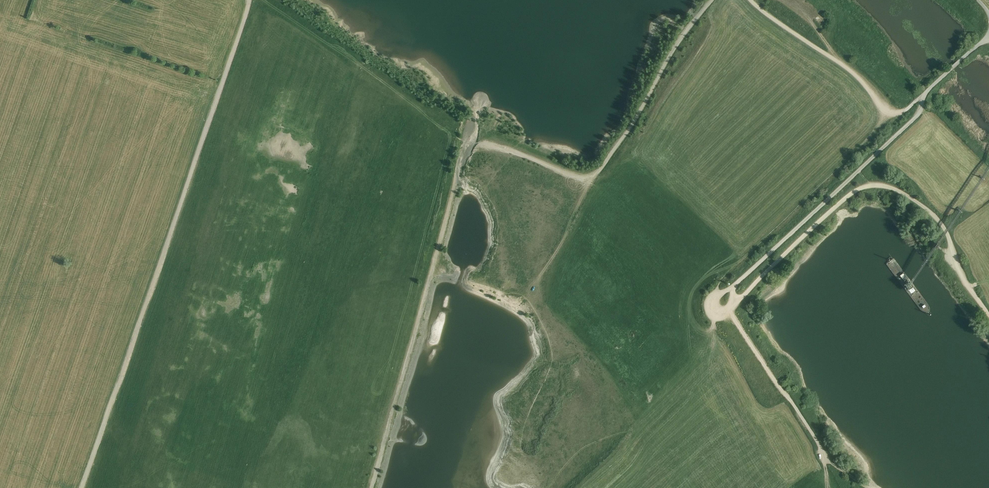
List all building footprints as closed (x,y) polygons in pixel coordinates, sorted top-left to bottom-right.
[(759,361),(754,364),(760,373),(761,372),(765,369),(759,361)] [(777,369),(780,374),(787,370),(784,365),(777,369)]
